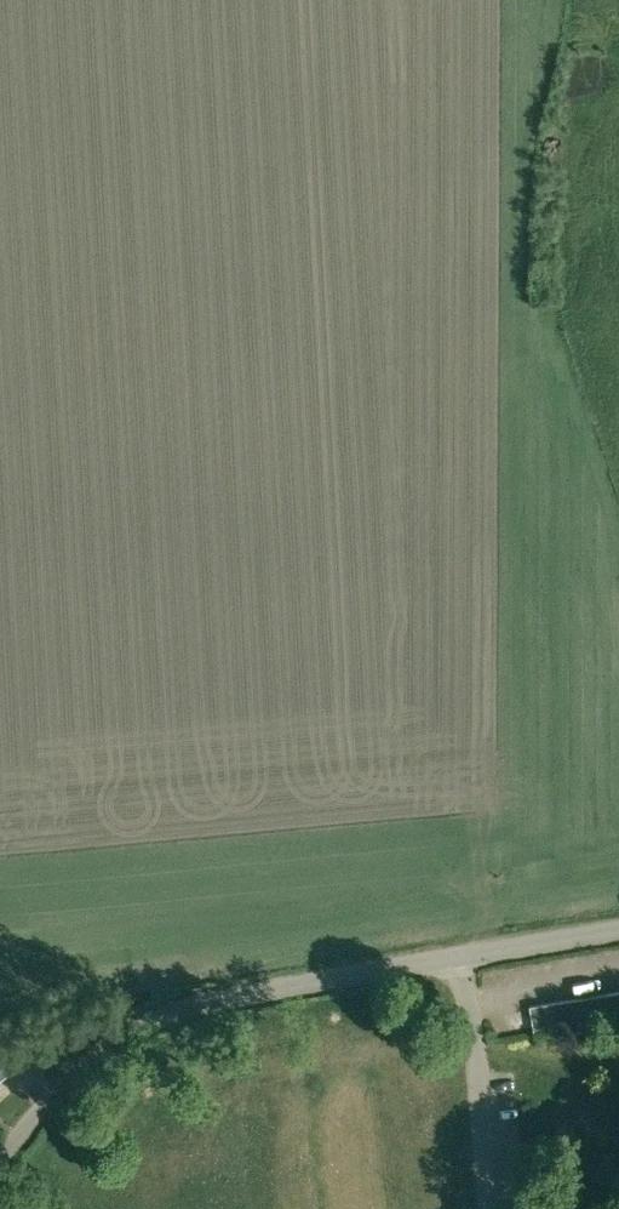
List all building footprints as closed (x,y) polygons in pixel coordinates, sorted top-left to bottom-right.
[(608,992),(612,1018),(618,1017),(618,991),(608,992)] [(608,992),(595,995),(599,1020),(612,1018),(608,992)] [(582,997),(586,1022),(599,1020),(595,995),(582,997)] [(569,999),(573,1025),(586,1022),(582,997),(569,999)] [(569,999),(556,1001),(561,1027),(573,1025),(569,999)] [(556,1001),(543,1003),(548,1029),(561,1027),(556,1001)] [(543,1003),(530,1006),(535,1031),(548,1029),(543,1003)] [(24,1054),(0,1030),(0,1079),(24,1054)]
